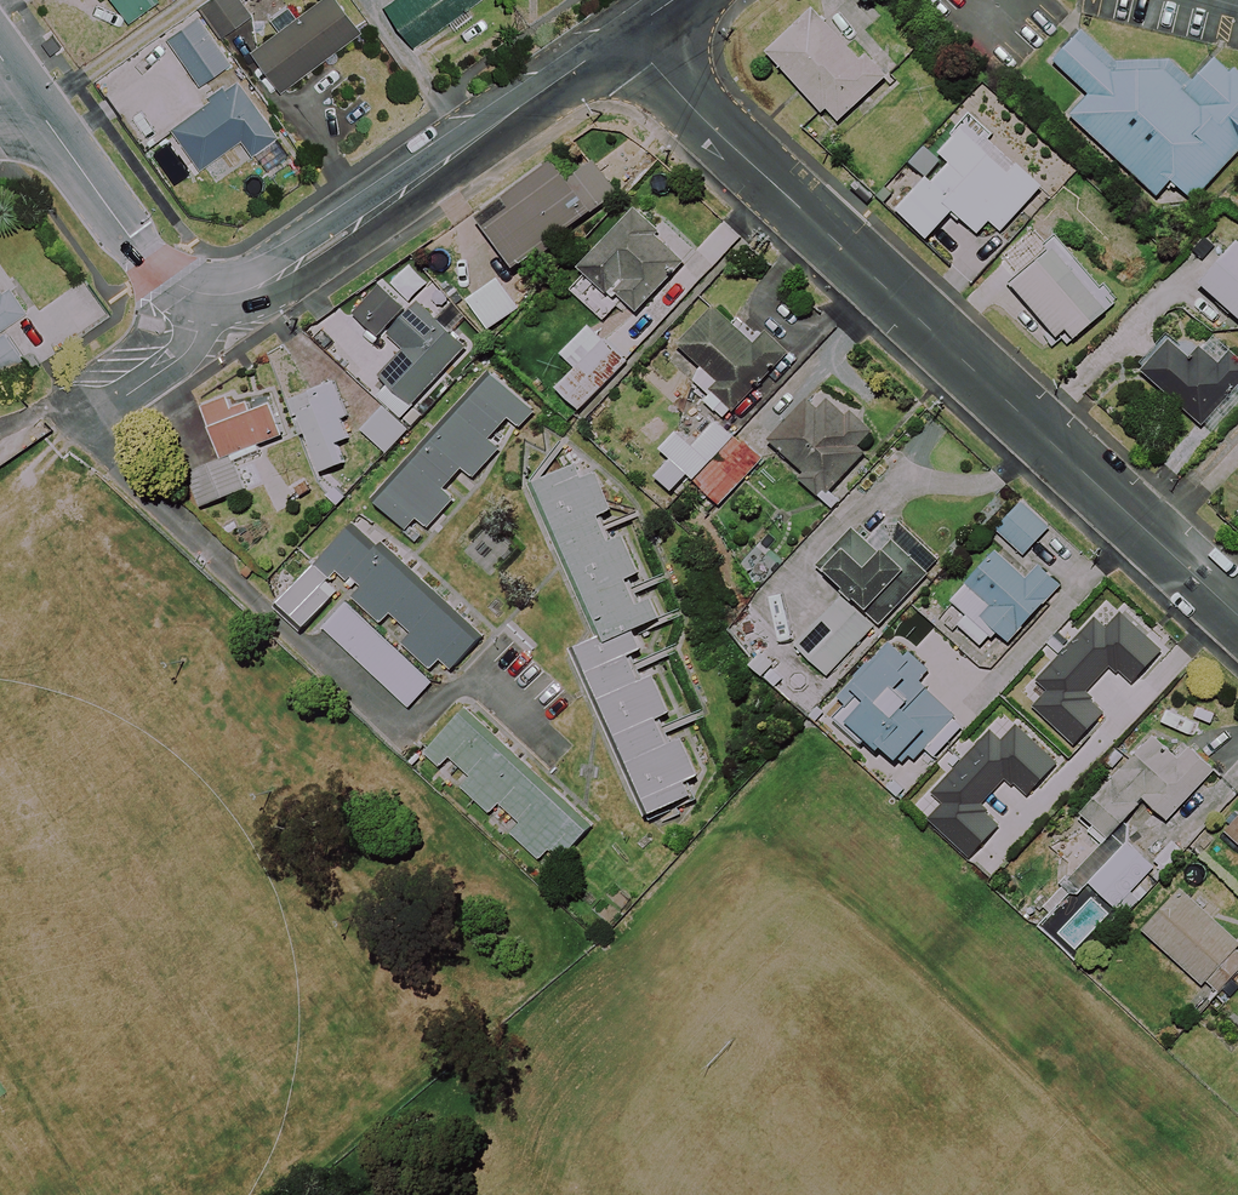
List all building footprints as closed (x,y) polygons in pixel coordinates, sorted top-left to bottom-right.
[(128,23),(157,2),(156,0),(111,0),(128,23)] [(239,0),(209,0),(198,8),(221,39),(251,16),(239,0)] [(336,0),(321,0),(297,19),(288,7),(271,20),(280,31),(251,53),(282,93),(361,32),(336,0)] [(410,49),(448,25),(453,34),(472,21),(466,12),(485,0),(393,0),(383,7),(410,49)] [(828,109),(840,122),(886,77),(866,57),(860,63),(811,12),(766,56),(823,115),(828,109)] [(1237,153),(1237,79),(1208,53),(1191,72),(1167,55),(1105,54),(1077,30),(1051,59),(1086,89),(1068,111),(1162,191),(1209,186),(1237,153)] [(277,138),(237,81),(169,130),(198,171),(238,142),(249,158),(277,138)] [(910,162),(927,178),(896,211),(927,240),(953,212),(977,235),(989,222),(1000,232),(1044,187),(972,118),(938,154),(927,144),(910,162)] [(616,196),(593,164),(569,181),(556,163),(506,198),(513,208),(486,228),(516,271),(560,240),(557,237),(616,196)] [(686,261),(635,211),(579,269),(606,295),(612,289),(636,313),(686,261)] [(1116,302),(1058,238),(1035,259),(1039,264),(1013,287),(1058,337),(1066,330),(1075,340),(1116,302)] [(1235,242),(1199,283),(1237,318),(1237,244),(1235,242)] [(522,306),(503,279),(473,301),(493,327),(522,306)] [(24,313),(8,291),(2,295),(0,293),(0,331),(24,313)] [(465,350),(417,304),(389,334),(406,351),(379,378),(409,407),(465,350)] [(704,368),(694,379),(708,392),(703,397),(725,419),(788,354),(767,334),(756,345),(715,306),(679,344),(704,368)] [(626,363),(588,326),(560,355),(575,369),(557,388),(580,410),(626,363)] [(20,359),(0,332),(0,374),(20,359)] [(1168,341),(1140,372),(1198,424),(1162,464),(1180,480),(1237,414),(1237,362),(1230,355),(1211,338),(1191,361),(1168,341)] [(532,412),(488,372),(372,498),(406,530),(417,518),(427,528),(455,498),(444,489),(462,469),(472,479),(499,450),(488,440),(508,419),(518,428),(532,412)] [(355,437),(333,382),(309,392),(315,407),(298,414),(321,473),(344,464),(336,444),(355,437)] [(267,399),(231,412),(225,397),(203,405),(223,460),(187,473),(200,507),(243,491),(233,465),(261,455),(257,446),(281,437),(267,399)] [(859,446),(870,433),(829,399),(818,412),(805,402),(771,443),(805,472),(800,479),(817,493),(823,486),(830,492),(864,450),(859,446)] [(409,430),(384,407),(362,430),(386,453),(409,430)] [(697,483),(740,439),(719,419),(692,447),(676,432),(661,448),(673,460),(656,476),(672,492),(689,475),(697,483)] [(740,439),(697,483),(718,504),(761,460),(740,439)] [(660,717),(676,710),(659,670),(643,678),(632,654),(645,649),(636,629),(660,619),(650,597),(638,603),(628,581),(641,575),(623,535),(611,540),(600,516),(613,511),(597,475),(580,482),(573,466),(538,482),(604,632),(577,644),(651,813),(694,794),(688,782),(704,775),(688,738),(672,745),(660,717)] [(1046,530),(1020,506),(995,533),(1022,557),(1046,530)] [(354,523),(353,521),(314,567),(332,582),(338,574),(356,590),(349,598),(382,626),(389,618),(408,634),(399,645),(433,673),(441,663),(453,673),(487,634),(354,523)] [(819,569),(845,593),(795,648),(833,682),(940,563),(903,530),(880,556),(853,532),(819,569)] [(1026,577),(995,550),(952,600),(968,614),(959,625),(983,646),(997,631),(1010,642),(1059,585),(1036,565),(1026,577)] [(332,582),(314,567),(283,604),(309,627),(341,589),(332,582)] [(432,683),(347,604),(324,628),(409,707),(432,683)] [(1119,672),(1133,684),(1163,651),(1121,613),(1107,628),(1095,618),(1066,649),(1099,680),(1110,668),(1117,674),(1119,672)] [(870,741),(883,753),(887,748),(902,763),(920,745),(933,757),(963,727),(917,683),(927,672),(893,639),(835,699),(845,708),(834,719),(864,748),(870,741)] [(1088,693),(1099,680),(1066,649),(1035,682),(1047,693),(1033,708),(1075,746),(1106,714),(1092,702),(1094,699),(1088,693)] [(589,829),(462,712),(425,753),(490,813),(499,802),(520,821),(511,831),(552,869),(589,829)] [(1014,785),(1028,797),(1058,764),(1016,725),(1002,741),(990,731),(961,763),(994,793),(1005,781),(1012,787),(1014,785)] [(1180,760),(1151,733),(1079,811),(1108,837),(1143,799),(1167,821),(1213,771),(1189,749),(1180,760)] [(983,805),(994,793),(961,763),(932,794),(943,804),(927,821),(970,860),(1001,826),(987,814),(990,812),(983,805)] [(1218,824),(1237,843),(1237,803),(1218,824)] [(1154,868),(1125,842),(1089,883),(1117,909),(1154,868)] [(1180,890),(1143,930),(1202,982),(1208,975),(1222,987),(1237,970),(1237,958),(1231,952),(1237,944),(1237,943),(1180,890)]
